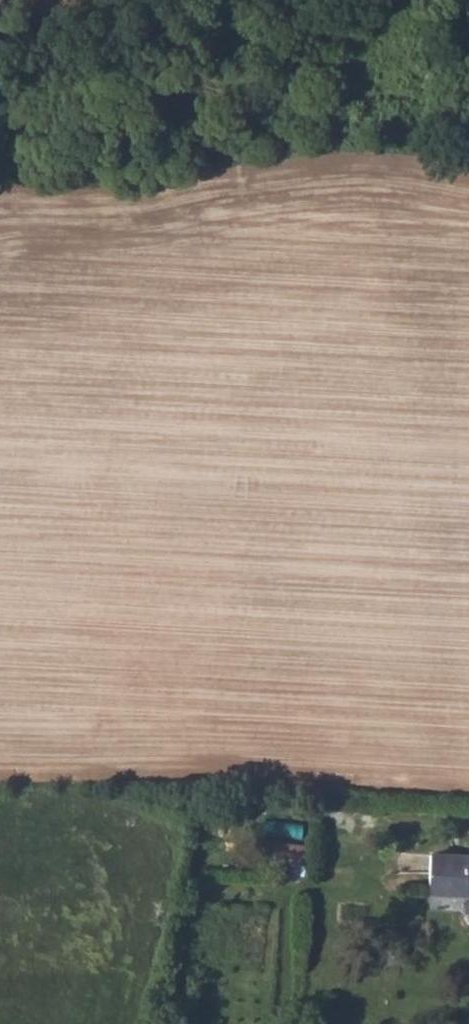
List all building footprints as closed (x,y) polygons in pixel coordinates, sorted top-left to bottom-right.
[(430,862),(430,901),(468,901),(468,875),(465,875),(465,862),(430,862)]
